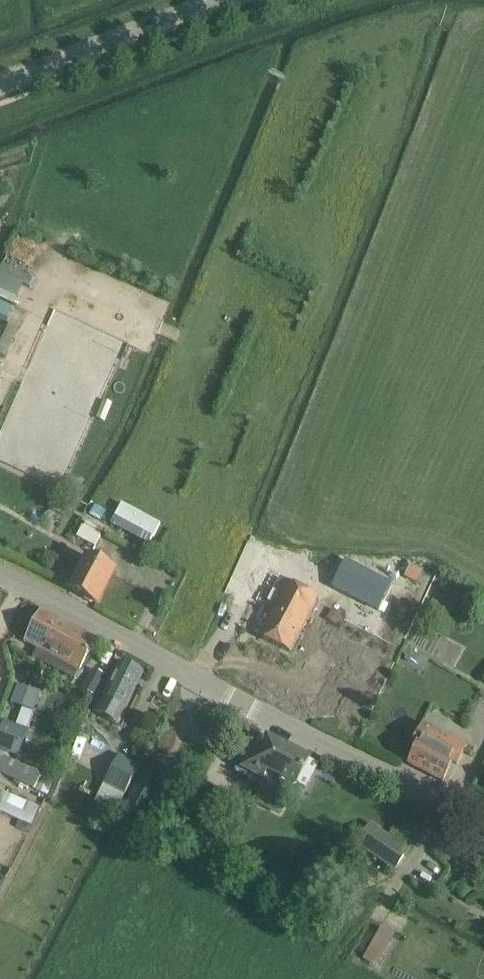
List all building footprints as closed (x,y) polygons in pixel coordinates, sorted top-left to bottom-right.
[(2,265),(0,270),(0,274),(29,287),(33,279),(2,265)] [(20,328),(11,324),(0,345),(0,355),(5,357),(20,328)] [(57,499),(52,509),(62,515),(67,504),(57,499)] [(132,525),(128,533),(150,545),(161,524),(122,503),(116,513),(115,516),(132,525)] [(101,530),(81,518),(74,528),(79,531),(76,536),(97,547),(102,537),(98,535),(101,530)] [(97,603),(109,581),(115,570),(89,556),(71,589),(97,603)] [(378,610),(391,584),(346,562),(333,587),(378,610)] [(401,566),(397,576),(407,580),(411,570),(401,566)] [(281,578),(267,605),(274,609),(260,636),(290,652),(319,598),(281,578)] [(49,667),(54,659),(55,657),(43,652),(50,637),(66,645),(77,628),(42,609),(25,641),(39,648),(33,658),(45,665),(49,667)] [(43,652),(55,657),(80,671),(88,657),(97,639),(77,628),(66,645),(50,637),(43,652)] [(122,662),(113,679),(105,699),(112,702),(111,705),(123,711),(125,707),(126,708),(134,690),(143,672),(122,662)] [(82,690),(95,696),(106,674),(93,668),(82,690)] [(12,705),(23,708),(29,690),(18,686),(12,705)] [(41,694),(29,690),(23,708),(34,711),(41,694)] [(343,704),(330,698),(323,712),(337,718),(343,704)] [(0,730),(0,748),(19,755),(30,728),(5,719),(0,730)] [(417,749),(412,758),(409,765),(443,781),(453,762),(457,765),(467,746),(423,724),(412,747),(417,749)] [(249,753),(241,769),(241,770),(263,781),(269,769),(283,775),(281,779),(297,786),(302,775),(311,757),(267,735),(256,757),(249,753)] [(29,749),(24,760),(45,770),(50,759),(29,749)] [(0,754),(0,773),(48,796),(55,780),(0,754)] [(120,754),(105,782),(126,793),(141,765),(120,754)] [(131,794),(121,812),(122,812),(143,823),(145,825),(155,807),(153,806),(172,769),(150,757),(131,794)] [(32,826),(41,808),(0,787),(0,810),(32,826)] [(377,828),(363,849),(394,870),(409,849),(377,828)] [(337,844),(324,846),(328,864),(341,861),(337,844)] [(381,927),(364,959),(377,966),(395,935),(381,927)]
